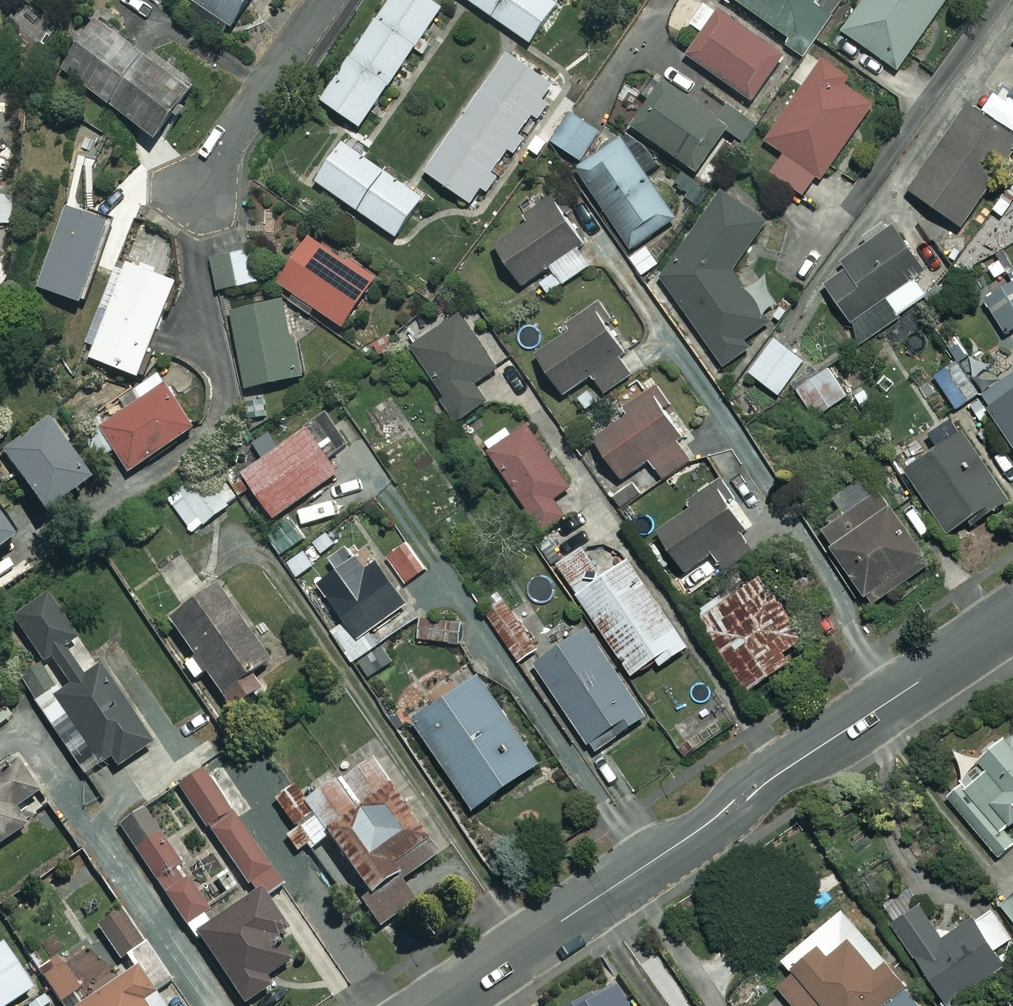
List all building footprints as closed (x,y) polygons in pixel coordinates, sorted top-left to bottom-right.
[(230,25),(246,0),(192,0),(230,25)] [(431,0),(390,0),(321,99),(359,126),(442,7),(431,0)] [(552,0),(468,0),(529,42),(556,3),(552,0)] [(783,56),(706,0),(689,23),(701,32),(686,53),(751,100),(783,56)] [(807,50),(830,18),(810,3),(812,0),(737,0),(807,50)] [(841,31),(897,68),(943,0),(862,0),(841,31)] [(171,71),(96,18),(60,68),(157,137),(196,82),(174,66),(171,71)] [(552,84),(505,52),(424,171),(471,203),(552,84)] [(879,92),(826,54),(765,140),(784,153),(771,172),(806,197),(879,92)] [(727,128),(662,81),(631,125),(695,171),(727,128)] [(1005,99),(1012,105),(1012,88),(1005,99)] [(599,133),(572,112),(551,140),(578,160),(599,133)] [(675,217),(621,138),(576,168),(630,248),(675,217)] [(422,196),(341,141),(314,180),(395,236),(422,196)] [(991,182),(940,146),(909,190),(960,226),(991,182)] [(765,222),(727,195),(661,279),(722,366),(749,348),(743,339),(767,322),(731,270),(765,222)] [(593,261),(550,200),(490,242),(521,285),(547,266),(560,284),(593,261)] [(108,218),(66,204),(39,286),(81,300),(108,218)] [(935,290),(892,226),(842,259),(846,266),(822,283),(852,327),(884,305),(893,318),(935,290)] [(373,277),(309,235),(277,282),(341,325),(373,277)] [(259,281),(252,245),(210,253),(217,289),(259,281)] [(658,265),(647,245),(629,256),(640,275),(658,265)] [(177,281),(128,261),(90,356),(138,376),(177,281)] [(983,300),(1005,333),(1012,328),(1012,281),(983,300)] [(300,375),(283,299),(230,310),(247,387),(300,375)] [(634,371),(591,311),(533,352),(564,395),(591,375),(603,393),(634,371)] [(496,367),(459,314),(409,349),(458,419),(485,400),(473,383),(496,367)] [(803,359),(774,338),(748,372),(777,394),(803,359)] [(989,406),(987,408),(1012,448),(1012,381),(989,344),(961,362),(981,393),(989,406)] [(981,393),(961,362),(935,379),(955,410),(981,393)] [(845,394),(824,366),(794,388),(815,416),(845,394)] [(195,426),(165,383),(86,437),(99,457),(114,447),(130,470),(195,426)] [(692,457),(643,387),(623,401),(630,411),(592,438),(620,479),(647,460),(660,479),(692,457)] [(568,487),(531,423),(487,448),(536,533),(564,517),(552,496),(568,487)] [(84,488),(48,425),(4,450),(41,513),(84,488)] [(336,472),(305,428),(242,473),(273,517),(336,472)] [(1008,499),(962,431),(904,470),(947,533),(967,519),(971,524),(1008,499)] [(237,497),(211,464),(168,498),(193,531),(237,497)] [(931,563),(880,485),(817,526),(867,604),(931,563)] [(720,565),(751,543),(712,488),(655,528),(685,570),(711,552),(720,565)] [(306,540),(291,516),(263,534),(279,558),(306,540)] [(0,522),(0,550),(13,541),(0,522)] [(416,618),(366,543),(353,552),(349,546),(330,559),(337,568),(317,581),(344,622),(331,631),(352,661),(416,618)] [(597,577),(579,549),(557,564),(631,674),(655,658),(659,664),(687,645),(627,557),(597,577)] [(795,632),(759,576),(692,618),(732,683),(742,677),(749,687),(777,669),(766,651),(795,632)] [(268,661),(216,585),(167,619),(230,710),(259,690),(248,675),(268,661)] [(151,745),(51,596),(14,620),(58,686),(34,702),(70,756),(86,746),(106,775),(151,745)] [(646,715),(586,627),(532,664),(592,752),(646,715)] [(537,763),(477,675),(412,720),(472,807),(537,763)] [(1010,732),(976,761),(984,769),(948,800),(998,858),(1012,844),(1012,840),(1003,829),(1012,821),(1012,736),(1010,732)] [(300,797),(257,736),(207,770),(260,847),(264,844),(278,864),(305,846),(307,849),(327,836),(300,797)] [(327,836),(367,894),(359,900),(377,926),(415,900),(401,880),(435,856),(363,753),(300,797),(327,836)] [(16,760),(0,770),(0,844),(25,828),(13,809),(37,794),(16,760)] [(260,847),(207,770),(179,790),(244,883),(246,882),(252,890),(257,887),(265,898),(285,883),(272,864),(260,847)] [(183,921),(208,904),(141,808),(117,825),(183,921)] [(257,890),(193,935),(242,1005),(268,987),(263,980),(284,965),(268,943),(286,931),(257,890)] [(1000,904),(1012,920),(1012,893),(1000,904)] [(940,939),(918,906),(885,928),(898,948),(905,943),(945,1003),(1002,965),(992,951),(1011,938),(989,906),(940,939)] [(843,908),(782,958),(791,968),(774,982),(793,1005),(924,1005),(843,908)] [(1,944),(0,945),(0,1005),(6,1005),(30,991),(1,944)] [(115,977),(95,947),(68,965),(62,957),(38,973),(49,990),(26,1005),(27,1005),(61,1005),(71,999),(74,1005),(73,1005),(141,1005),(137,1001),(150,992),(133,965),(115,977)] [(605,984),(570,1005),(618,1005),(605,984)]
